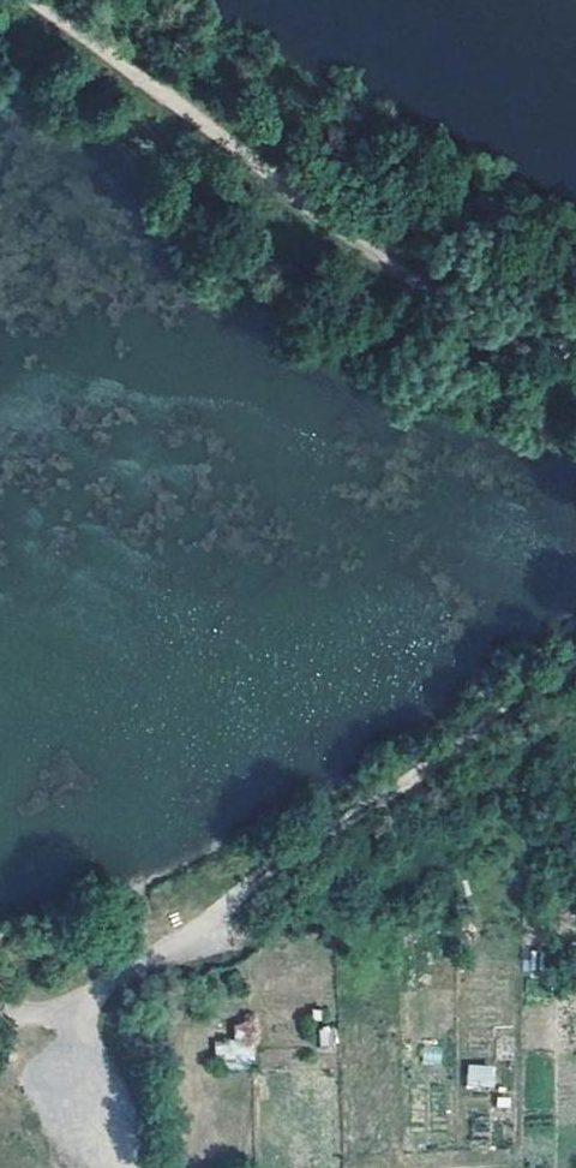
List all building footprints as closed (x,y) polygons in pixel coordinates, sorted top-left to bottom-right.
[(256,1065),(254,1017),(232,1018),(233,1041),(218,1041),(219,1067),(256,1065)] [(466,1065),(466,1087),(494,1088),(494,1065),(466,1065)]
